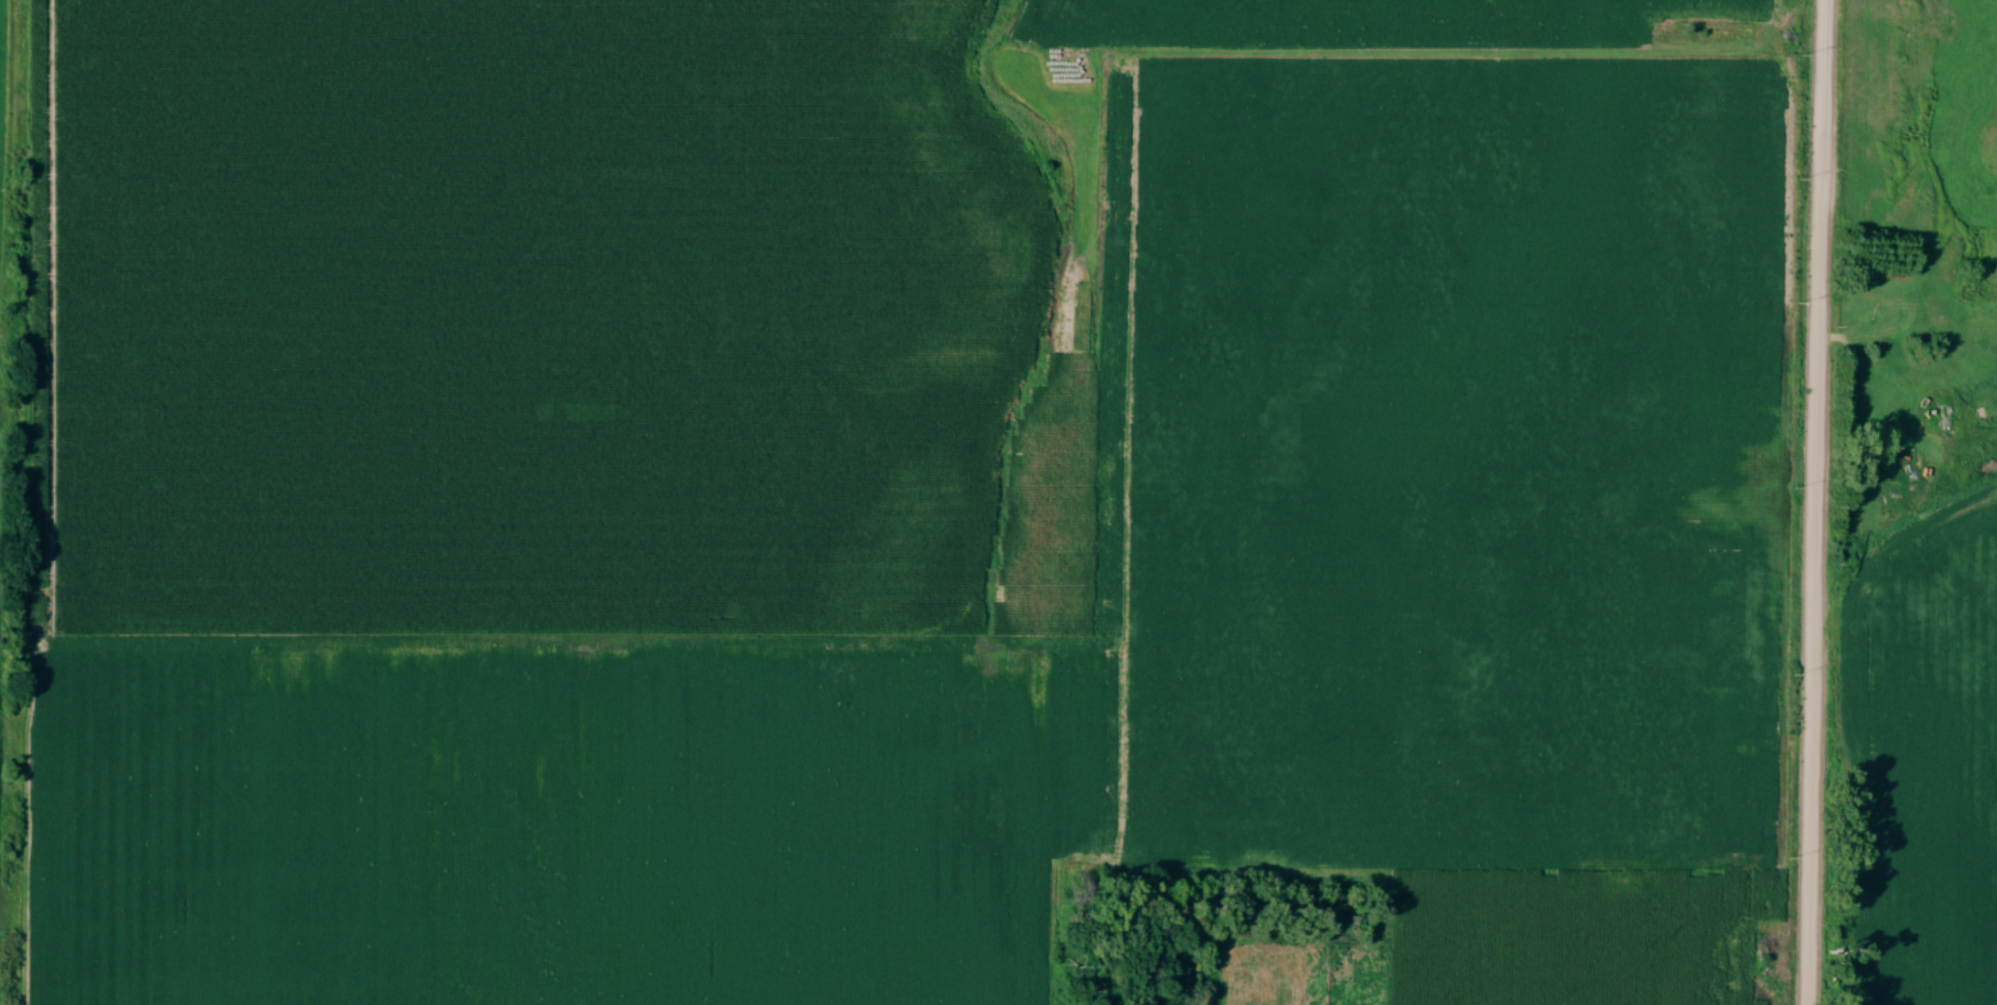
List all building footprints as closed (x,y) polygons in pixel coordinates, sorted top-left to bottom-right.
[(1937,435),(1953,435),(1953,402),(1937,402),(1937,435)]
